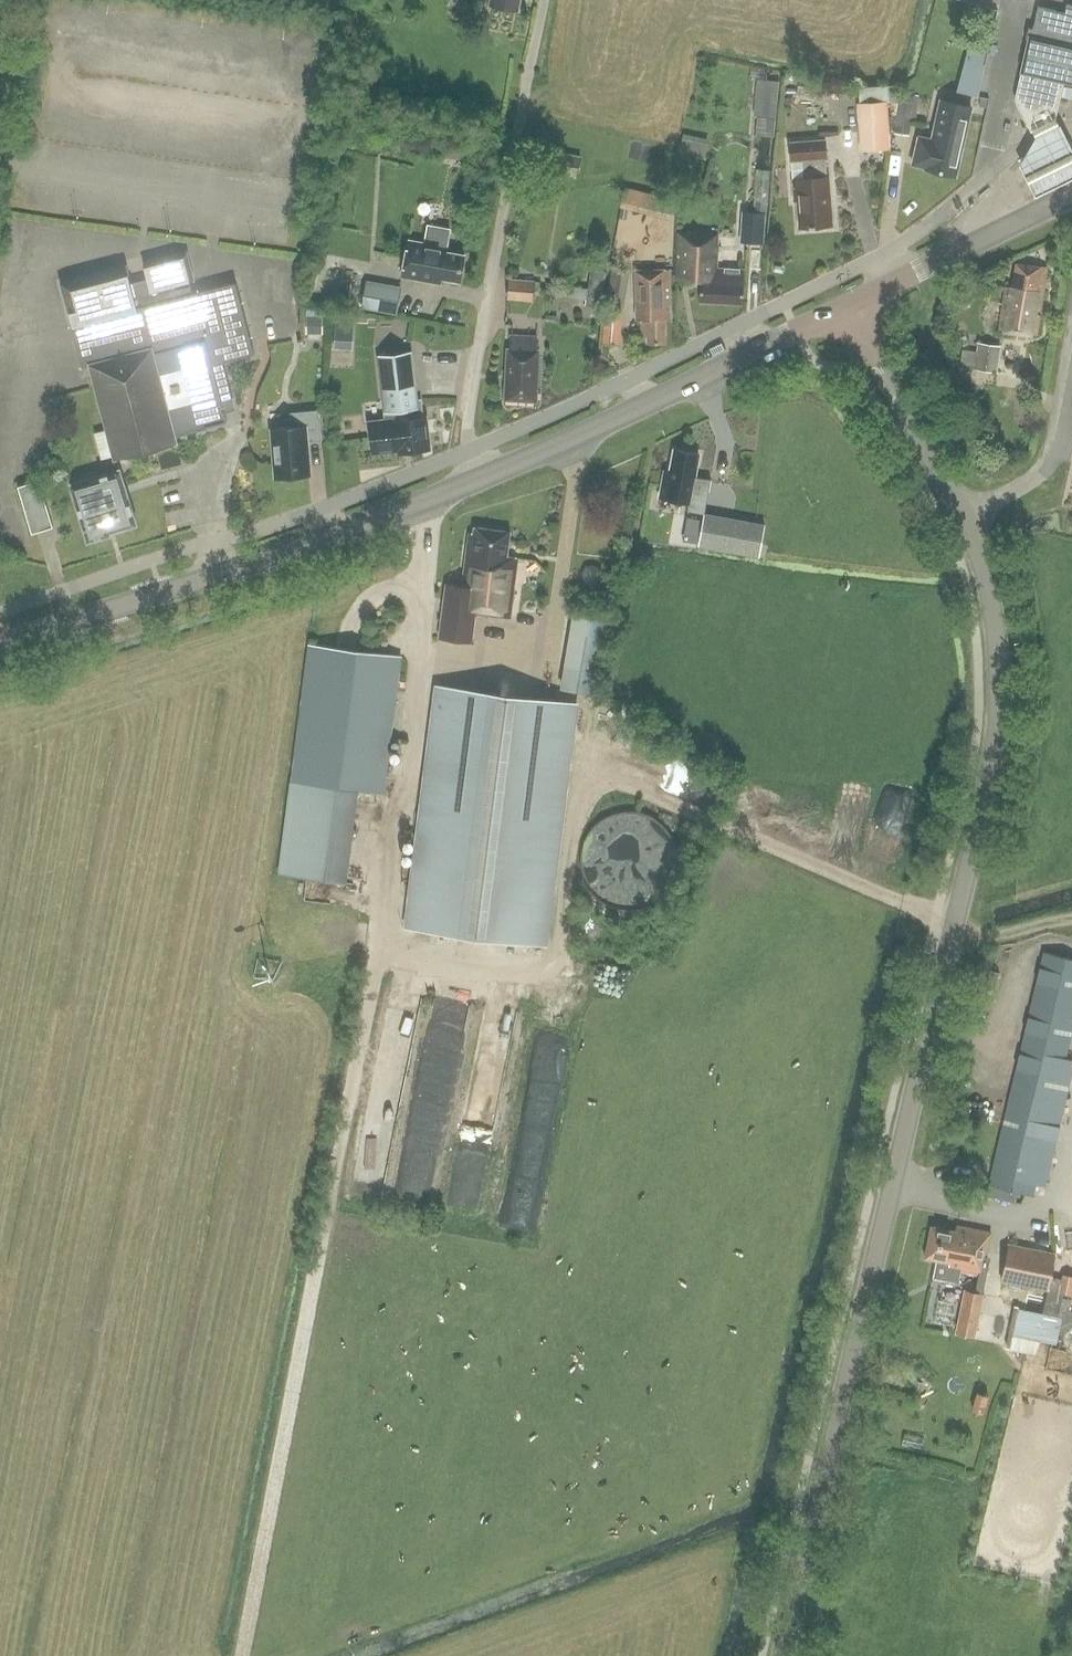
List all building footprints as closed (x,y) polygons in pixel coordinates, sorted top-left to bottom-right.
[(488,5),(516,10),(517,0),(488,0),(488,5)] [(1067,3),(1065,12),(1038,6),(1033,28),(1028,27),(1026,39),(1030,40),(1024,70),(1025,70),(1019,92),(1034,120),(1055,110),(1062,78),(1071,81),(1071,5),(1067,3)] [(962,88),(982,93),(996,42),(976,37),(962,88)] [(758,79),(755,115),(764,116),(768,80),(758,79)] [(770,80),(767,116),(777,117),(780,81),(770,80)] [(916,96),(900,93),(894,133),(910,136),(916,96)] [(891,148),(887,101),(857,103),(861,150),(891,148)] [(971,108),(941,101),(932,141),(919,138),(913,165),(956,176),(971,108)] [(1025,132),(1028,138),(1013,168),(1030,199),(1071,179),(1071,168),(1047,121),(1025,132)] [(706,137),(681,132),(678,150),(703,155),(706,137)] [(827,177),(825,158),(828,158),(826,139),(790,142),(791,161),(792,161),(795,200),(798,200),(800,228),(833,225),(829,176),(827,177)] [(576,178),(581,157),(551,150),(546,167),(539,165),(536,178),(556,183),(559,174),(576,178)] [(768,211),(770,171),(758,170),(755,210),(768,211)] [(653,216),(668,220),(674,199),(643,191),(639,205),(655,209),(653,216)] [(767,211),(751,211),(750,238),(767,238),(767,211)] [(410,238),(403,277),(443,284),(444,279),(463,282),(468,253),(450,250),(450,245),(453,228),(427,224),(424,240),(410,238)] [(743,304),(745,269),(717,268),(718,234),(678,232),(676,280),(701,280),(700,301),(743,304)] [(238,282),(193,294),(190,281),(195,280),(188,252),(144,263),(150,283),(132,287),(127,265),(62,282),(83,366),(90,364),(115,458),(177,442),(175,431),(227,417),(213,365),(256,354),(238,282)] [(1037,336),(1048,268),(1016,263),(1012,287),(1006,286),(999,330),(1037,336)] [(673,320),(671,269),(634,271),(637,320),(642,320),(643,337),(648,337),(648,344),(668,343),(667,320),(673,320)] [(624,309),(630,274),(609,271),(604,306),(624,309)] [(515,276),(514,297),(541,299),(542,277),(515,276)] [(396,315),(401,287),(366,281),(362,309),(396,315)] [(629,314),(607,313),(607,340),(628,341),(629,314)] [(335,321),(334,349),(353,349),(354,322),(335,321)] [(537,350),(538,337),(512,335),(511,349),(508,349),(506,398),(505,399),(537,401),(539,350),(537,350)] [(975,369),(997,372),(1001,345),(978,342),(977,351),(975,368),(975,369)] [(975,368),(977,351),(963,349),(960,366),(975,368)] [(417,399),(411,352),(378,356),(386,418),(368,420),(372,455),(429,449),(427,429),(429,428),(427,415),(420,416),(418,399),(417,399)] [(274,479),(312,475),(309,442),(323,440),(320,410),(290,413),(291,426),(269,428),(274,479)] [(665,471),(660,497),(690,503),(689,510),(705,513),(711,479),(695,477),(697,461),(692,460),(693,453),(675,449),(671,472),(665,471)] [(88,541),(110,535),(109,532),(137,524),(120,469),(71,484),(88,541)] [(32,533),(53,527),(39,480),(18,486),(32,533)] [(765,525),(704,514),(699,544),(759,555),(765,525)] [(508,556),(511,531),(476,527),(475,533),(469,532),(463,584),(447,582),(439,637),(474,642),(477,613),(511,617),(519,557),(508,556)] [(597,694),(611,613),(574,606),(560,688),(597,694)] [(384,793),(401,656),(309,644),(292,781),(384,793)] [(544,945),(575,705),(440,688),(409,927),(544,945)] [(642,841),(646,859),(638,861),(640,869),(658,865),(655,854),(666,851),(663,836),(642,841)] [(1066,1058),(1071,1032),(1071,959),(1044,953),(989,1185),(1034,1195),(1037,1184),(1046,1186),(1071,1075),(1071,1059),(1066,1058)] [(433,1197),(456,1094),(423,1087),(400,1189),(433,1197)] [(465,1142),(456,1201),(482,1205),(491,1146),(465,1142)] [(992,1232),(958,1224),(957,1228),(956,1228),(955,1232),(932,1226),(925,1258),(949,1263),(949,1267),(960,1269),(959,1271),(983,1276),(987,1256),(992,1232)] [(1002,1280),(1032,1286),(1048,1290),(1064,1293),(1071,1295),(1071,1276),(1063,1274),(1062,1277),(1052,1274),(1056,1254),(1009,1244),(1002,1280)] [(1019,1287),(1007,1346),(1033,1351),(1041,1314),(1061,1318),(1065,1296),(1019,1287)] [(974,1336),(983,1294),(966,1290),(957,1332),(974,1336)] [(979,1407),(992,1411),(997,1392),(985,1388),(979,1407)]
